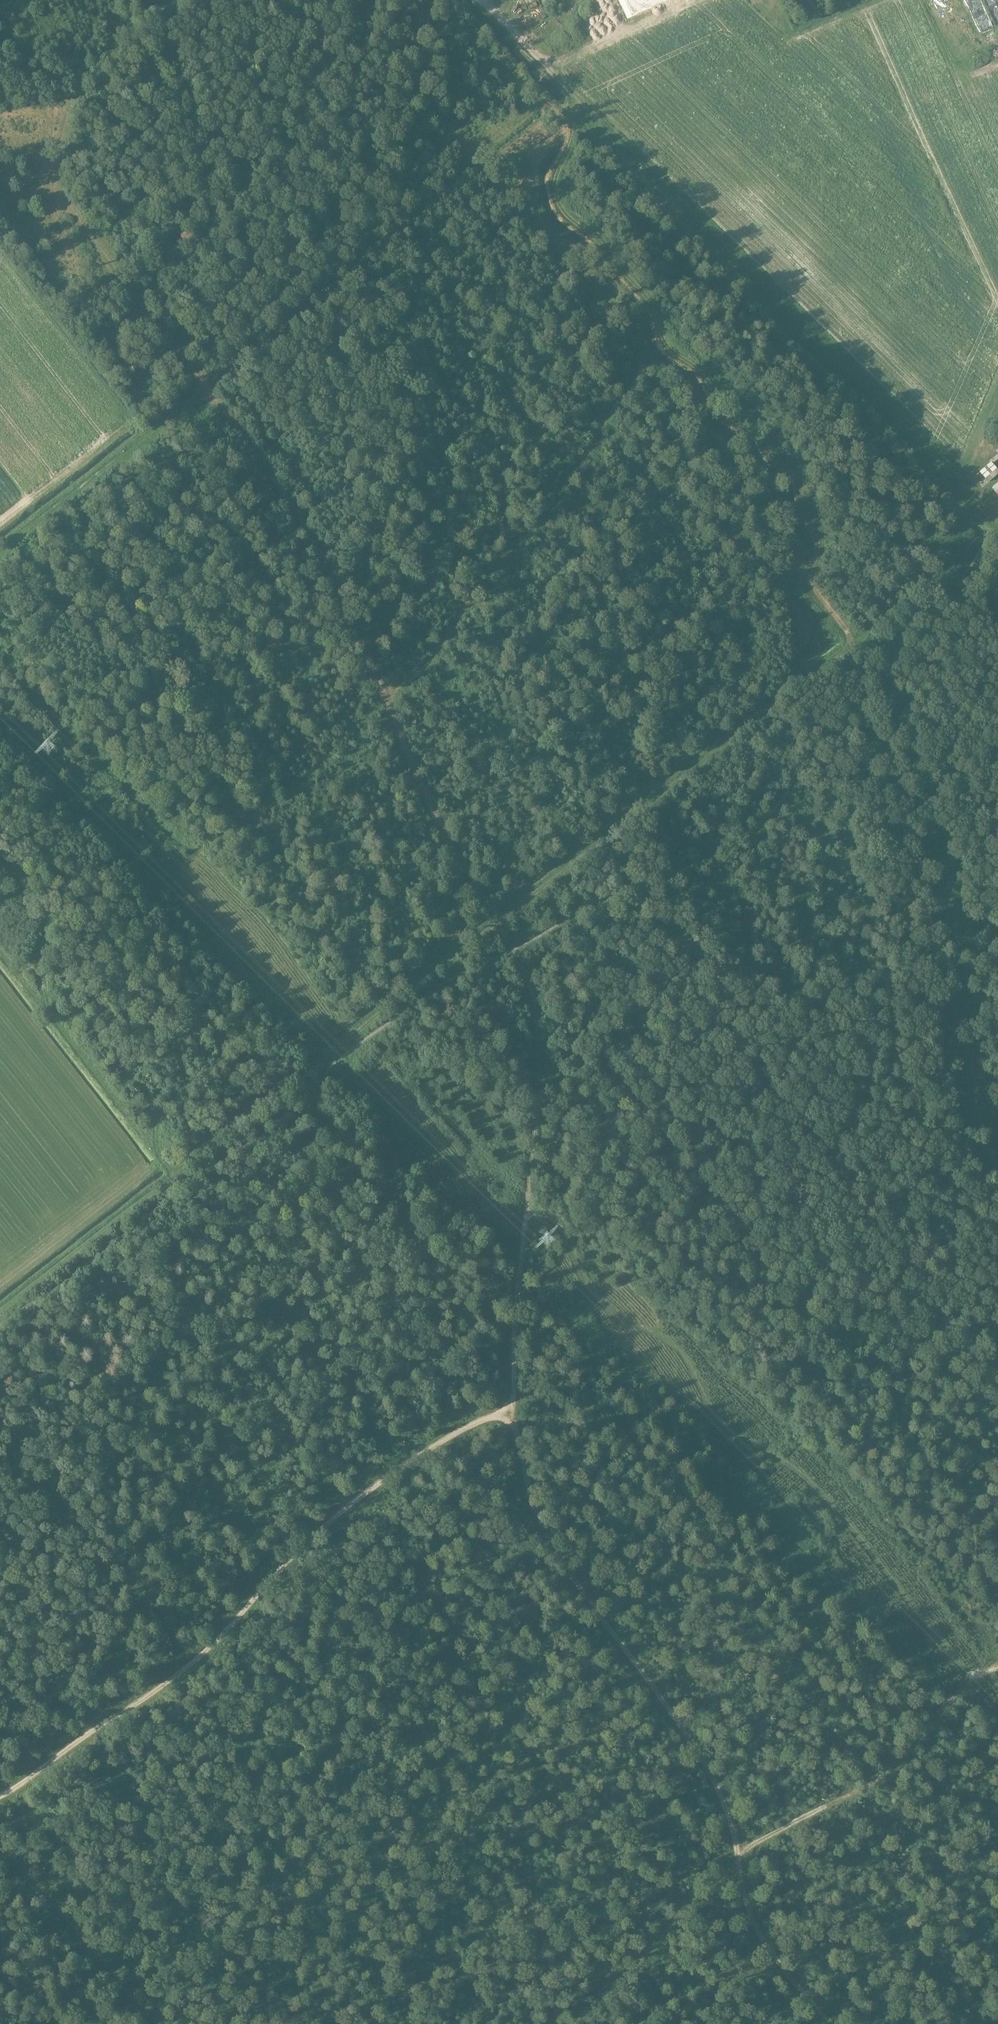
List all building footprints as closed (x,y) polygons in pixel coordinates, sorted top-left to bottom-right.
[(627,19),(668,0),(619,0),(627,19)] [(984,28),(994,25),(986,0),(975,0),(984,28)] [(997,469),(991,462),(980,472),(986,479),(997,469)]
